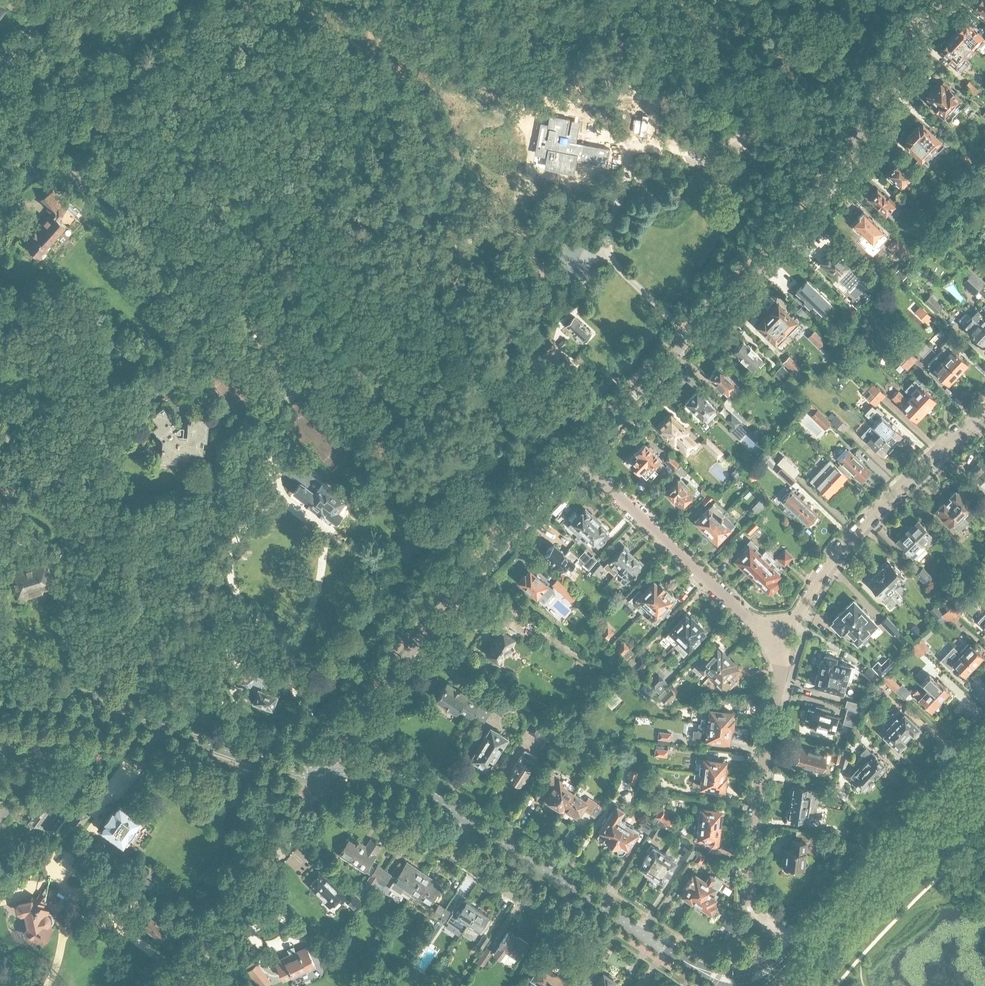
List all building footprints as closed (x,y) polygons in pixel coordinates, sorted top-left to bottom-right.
[(977,1),(973,7),(984,17),(984,0),(977,0),(977,1)] [(982,38),(983,37),(965,21),(963,24),(961,23),(958,23),(957,25),(956,26),(956,28),(957,31),(974,47),(977,44),(981,47),(984,42),(984,40),(982,38)] [(965,56),(974,47),(957,31),(948,40),(965,56)] [(965,56),(948,40),(945,40),(942,41),(941,42),(941,45),(942,47),(939,50),(956,66),(961,70),(970,60),(965,56)] [(932,89),(956,111),(961,106),(962,107),(965,103),(942,81),(939,85),(938,83),(932,89)] [(969,81),(964,87),(973,95),(978,89),(969,81)] [(952,116),(956,111),(932,89),(927,94),(929,96),(926,99),(949,121),(952,117),(952,116)] [(566,140),(569,123),(549,119),(543,150),(552,152),(550,164),(570,168),(572,158),(607,164),(610,148),(577,142),(577,139),(570,137),(569,140),(566,140)] [(912,133),(930,150),(931,149),(935,154),(944,144),(923,125),(920,128),(918,126),(912,133)] [(922,159),(930,150),(912,133),(906,139),(907,140),(904,143),(920,158),(913,164),(922,173),(928,166),(922,159)] [(976,154),(981,149),(972,140),(966,146),(968,148),(965,151),(973,159),(977,155),(976,154)] [(973,159),(965,151),(959,156),(969,166),(975,160),(973,159)] [(912,175),(898,162),(887,173),(901,186),(912,175)] [(61,173),(71,182),(76,176),(67,166),(61,173)] [(88,189),(92,186),(95,190),(102,183),(92,173),(85,179),(88,182),(84,185),(88,189)] [(877,189),(869,197),(886,213),(894,205),(893,204),(894,203),(889,198),(888,199),(877,189)] [(70,202),(66,207),(64,206),(61,203),(56,197),(52,191),(41,198),(51,213),(44,222),(42,220),(38,224),(40,226),(25,243),(41,257),(49,248),(47,247),(66,225),(59,219),(66,210),(75,217),(80,211),(70,202)] [(897,197),(893,201),(902,210),(906,206),(897,197)] [(859,218),(854,223),(856,225),(854,227),(858,232),(860,230),(873,242),(884,231),(864,212),(859,217),(859,218)] [(912,253),(908,249),(897,238),(889,247),(900,258),(901,257),(905,260),(912,253)] [(924,251),(929,244),(924,241),(919,247),(924,251)] [(851,269),(848,266),(835,253),(831,257),(828,255),(823,261),(825,263),(824,264),(837,277),(841,280),(843,278),(846,282),(853,275),(849,271),(851,269)] [(967,278),(979,289),(984,284),(967,268),(963,273),(968,277),(967,278)] [(872,290),(876,285),(867,276),(862,281),(872,290)] [(976,293),(979,289),(967,278),(963,282),(976,293)] [(807,281),(796,292),(804,299),(801,301),(802,302),(803,302),(809,308),(813,304),(822,313),(831,303),(807,281)] [(937,313),(938,312),(943,307),(930,295),(924,301),(937,313)] [(591,332),(576,317),(586,307),(581,302),(571,313),(575,316),(566,325),(583,340),(591,332)] [(769,316),(785,331),(796,321),(778,304),(771,311),(772,312),(769,316)] [(972,315),(984,327),(984,304),(979,310),(978,309),(972,315)] [(927,323),(933,317),(920,305),(914,311),(927,323)] [(1,335),(11,323),(0,313),(0,334),(1,335)] [(963,324),(967,329),(969,330),(973,334),(972,334),(979,341),(980,341),(984,344),(984,342),(984,327),(972,315),(963,324)] [(775,342),(785,331),(769,316),(765,319),(765,318),(758,325),(775,342)] [(819,347),(822,345),(825,341),(814,331),(808,337),(819,347)] [(579,353),(567,342),(568,342),(564,339),(558,344),(562,348),(564,345),(576,357),(579,353)] [(822,345),(827,350),(833,344),(828,339),(825,341),(822,345)] [(539,363),(547,355),(556,346),(550,340),(541,349),(541,350),(530,362),(543,375),(547,371),(539,363)] [(734,350),(734,351),(752,367),(756,362),(760,366),(765,361),(761,357),(760,358),(751,350),(752,349),(748,345),(747,346),(743,341),(740,345),(739,344),(733,349),(734,350)] [(957,353),(958,352),(946,341),(940,347),(942,349),(937,354),(959,374),(964,369),(963,368),(967,364),(964,361),(965,360),(957,353)] [(912,364),(913,364),(917,359),(905,347),(900,353),(912,364)] [(907,369),(912,364),(900,353),(896,358),(907,369)] [(953,380),(959,374),(937,354),(932,359),(927,364),(933,370),(934,369),(937,372),(936,373),(945,381),(946,380),(948,383),(952,379),(953,380)] [(794,373),(801,367),(790,356),(783,362),(794,373)] [(784,382),(792,374),(782,365),(774,373),(784,382)] [(714,381),(730,396),(734,392),(736,394),(738,394),(740,394),(741,393),(742,392),(742,390),(741,387),(719,367),(718,366),(713,372),(714,373),(710,377),(715,381),(714,381)] [(931,404),(935,400),(931,397),(932,397),(925,389),(927,387),(922,381),(919,384),(914,380),(905,390),(911,396),(927,411),(932,405),(931,404)] [(881,400),(885,395),(874,384),(869,389),(881,400)] [(266,393),(262,385),(255,389),(259,397),(266,393)] [(876,405),(881,400),(869,389),(864,394),(876,405)] [(697,390),(685,402),(691,408),(696,413),(697,413),(706,423),(718,411),(708,401),(703,396),(697,390)] [(927,411),(911,396),(908,399),(899,391),(892,397),(902,406),(905,408),(904,409),(913,417),(914,417),(916,419),(920,415),(921,416),(927,411)] [(154,426),(160,434),(164,438),(161,460),(177,461),(177,457),(190,458),(191,452),(203,453),(204,442),(201,442),(201,438),(207,438),(209,416),(192,415),(191,421),(189,421),(187,432),(184,432),(185,424),(181,423),(179,425),(163,405),(152,414),(159,422),(154,426)] [(732,411),(748,426),(753,421),(749,418),(750,417),(737,406),(732,411)] [(825,430),(832,423),(818,409),(811,416),(825,430)] [(744,431),(747,428),(731,412),(725,419),(734,428),(731,431),(739,439),(745,433),(744,431)] [(866,420),(870,424),(877,430),(892,444),(902,434),(887,420),(889,418),(885,415),(884,417),(880,414),(874,420),(870,416),(866,420)] [(831,420),(844,431),(848,426),(836,415),(831,420)] [(676,442),(686,452),(696,442),(686,433),(687,431),(671,416),(659,429),(675,444),(676,442)] [(892,444),(877,430),(870,424),(861,434),(883,454),(892,444)] [(717,456),(721,452),(706,438),(702,442),(717,456)] [(659,457),(646,444),(638,452),(637,452),(630,459),(633,461),(632,462),(646,475),(647,475),(651,479),(666,463),(659,457)] [(841,463),(837,467),(847,476),(851,472),(861,481),(865,476),(866,478),(871,473),(869,471),(870,470),(849,450),(839,460),(841,463)] [(680,462),(671,453),(665,460),(668,463),(664,467),(670,473),(680,462)] [(784,456),(778,462),(782,467),(793,477),(799,470),(784,456)] [(338,511),(346,500),(292,460),(284,471),(300,483),(294,492),(306,501),(305,502),(322,515),(324,513),(336,522),(342,514),(338,511)] [(830,460),(810,480),(815,485),(828,497),(833,491),(835,492),(843,483),(842,482),(847,476),(837,467),(835,464),(830,460)] [(979,460),(969,471),(984,488),(984,466),(979,460)] [(684,476),(688,471),(681,464),(676,469),(684,476)] [(791,485),(796,480),(793,477),(782,467),(777,472),(791,485)] [(742,472),(740,470),(738,468),(732,475),(736,479),(742,472)] [(686,484),(680,477),(666,491),(672,497),(673,496),(682,505),(692,495),(692,494),(696,489),(688,482),(686,484)] [(967,495),(971,491),(966,485),(961,490),(960,488),(957,492),(955,490),(950,495),(952,497),(949,501),(961,513),(968,520),(974,515),(968,509),(972,505),(967,500),(969,497),(967,495)] [(788,493),(781,499),(782,501),(785,504),(786,504),(808,525),(818,515),(796,494),(792,490),(789,492),(788,493)] [(707,506),(717,496),(711,491),(702,500),(707,506)] [(756,514),(769,501),(764,496),(751,509),(756,514)] [(706,531),(726,510),(715,500),(695,521),(706,531)] [(968,520),(961,513),(949,501),(946,504),(944,502),(938,507),(939,508),(935,512),(949,526),(952,523),(958,530),(968,520)] [(572,522),(568,526),(579,536),(597,519),(586,509),(583,512),(582,511),(578,515),(575,511),(568,518),(572,522)] [(717,542),(728,530),(737,521),(726,510),(706,531),(717,542)] [(753,520),(757,523),(762,518),(758,515),(753,520)] [(548,517),(545,522),(549,526),(553,521),(548,517)] [(579,536),(585,542),(588,538),(598,548),(610,535),(605,531),(607,529),(597,519),(579,536)] [(936,538),(928,530),(918,519),(907,529),(926,549),(921,543),(927,538),(929,541),(930,540),(932,542),(936,538)] [(759,525),(757,523),(753,520),(745,528),(750,534),(759,525)] [(915,559),(926,549),(907,529),(897,539),(915,559)] [(946,543),(951,539),(943,531),(939,536),(946,543)] [(55,549),(49,551),(51,557),(59,555),(57,548),(62,546),(61,544),(54,546),(55,549)] [(580,558),(579,557),(569,549),(564,554),(554,545),(544,555),(561,570),(566,565),(570,569),(575,563),(574,562),(576,561),(581,565),(583,564),(584,562),(580,558)] [(746,570),(760,555),(749,545),(735,559),(746,570)] [(615,574),(617,572),(633,555),(624,546),(604,566),(608,570),(609,569),(615,574)] [(781,553),(789,561),(793,556),(785,548),(781,553)] [(585,552),(580,558),(584,562),(583,564),(589,569),(595,563),(597,560),(593,556),(592,558),(585,552)] [(784,565),(789,561),(781,553),(776,558),(784,565)] [(633,555),(617,572),(622,577),(621,579),(621,580),(618,582),(622,586),(643,564),(633,555)] [(756,579),(770,564),(760,555),(746,570),(756,579)] [(877,570),(893,587),(894,587),(900,594),(906,588),(904,585),(908,581),(888,559),(877,570)] [(47,560),(10,571),(18,596),(29,592),(29,593),(31,593),(34,594),(41,592),(42,589),(43,589),(44,588),(55,584),(47,560)] [(595,563),(589,569),(595,574),(603,565),(597,560),(595,563)] [(912,561),(907,566),(924,583),(931,577),(922,568),(920,569),(912,561)] [(770,564),(756,579),(768,591),(772,591),(778,585),(778,581),(775,579),(780,574),(770,564)] [(525,573),(519,580),(544,602),(554,590),(531,570),(527,574),(525,573)] [(888,592),(893,587),(877,570),(866,581),(891,607),(896,603),(896,601),(896,600),(888,592)] [(639,589),(629,600),(642,613),(645,609),(666,587),(660,582),(658,584),(654,581),(643,592),(639,589)] [(571,601),(576,596),(565,585),(560,591),(571,601)] [(666,587),(645,609),(651,614),(647,618),(652,622),(655,625),(660,619),(657,616),(673,599),(670,596),(672,593),(666,587)] [(622,600),(626,595),(620,590),(616,594),(622,600)] [(877,626),(877,624),(854,600),(852,600),(843,609),(868,635),(877,626)] [(949,607),(958,616),(963,612),(953,603),(949,607)] [(930,610),(938,619),(943,614),(935,605),(930,610)] [(952,623),(958,616),(949,607),(949,608),(945,611),(943,614),(952,623)] [(860,643),(868,635),(843,609),(835,617),(835,619),(831,623),(840,632),(841,631),(845,635),(852,639),(853,638),(857,643),(860,643)] [(677,642),(697,622),(691,616),(689,618),(686,615),(669,632),(665,636),(669,640),(671,637),(677,642)] [(892,634),(898,628),(887,617),(881,622),(892,634)] [(236,636),(246,628),(240,621),(231,629),(236,636)] [(675,645),(681,651),(680,652),(684,655),(687,652),(687,651),(705,632),(701,629),(703,627),(697,622),(677,642),(675,645)] [(910,631),(918,639),(920,638),(924,633),(916,625),(910,631)] [(599,627),(595,631),(605,641),(614,632),(608,626),(604,631),(599,627)] [(487,654),(500,662),(505,655),(508,655),(512,649),(511,646),(511,645),(515,638),(503,630),(498,638),(497,637),(494,638),(491,643),(491,645),(493,646),(487,654)] [(251,649),(258,637),(249,632),(242,644),(251,649)] [(920,638),(918,639),(915,643),(924,652),(929,647),(920,638)] [(616,651),(622,656),(630,647),(624,642),(616,651)] [(959,652),(975,667),(981,661),(980,660),(983,656),(969,643),(970,643),(969,642),(959,652)] [(919,657),(924,652),(915,643),(910,647),(919,657)] [(975,667),(959,652),(954,647),(945,655),(951,661),(950,661),(951,662),(965,675),(968,671),(970,672),(975,667)] [(627,661),(635,652),(631,648),(622,657),(627,661)] [(710,674),(728,656),(722,650),(721,651),(717,648),(698,667),(704,673),(706,670),(710,674)] [(835,661),(836,657),(825,654),(823,658),(822,658),(821,661),(820,661),(818,668),(819,669),(819,671),(851,680),(855,667),(842,663),(835,661)] [(728,656),(710,674),(722,685),(728,690),(736,681),(730,675),(738,667),(733,662),(734,661),(728,656)] [(873,667),(882,676),(894,663),(889,657),(881,665),(879,663),(877,663),(873,667)] [(633,667),(637,671),(646,662),(641,658),(633,667)] [(277,695),(265,691),(270,678),(263,675),(265,668),(249,662),(245,674),(242,673),(239,683),(255,688),(253,693),(257,694),(254,701),(257,702),(258,705),(267,708),(269,707),(273,708),(277,695)] [(900,672),(904,668),(899,663),(894,667),(900,672)] [(869,678),(875,672),(869,667),(863,673),(869,678)] [(358,673),(352,669),(346,679),(351,682),(353,679),(354,680),(358,673)] [(851,680),(819,671),(818,674),(817,674),(815,681),(816,682),(815,685),(828,688),(828,689),(843,693),(846,679),(851,680)] [(950,691),(936,678),(929,671),(920,681),(926,687),(942,702),(947,696),(946,695),(950,691)] [(881,677),(895,691),(900,686),(886,672),(881,677)] [(660,692),(668,684),(664,679),(659,674),(650,683),(660,692)] [(875,692),(878,694),(882,689),(873,681),(870,687),(875,692)] [(439,694),(436,698),(456,712),(459,708),(466,713),(465,714),(472,718),(474,714),(480,705),(467,696),(447,682),(441,690),(440,691),(439,693),(439,694)] [(871,702),(875,692),(870,687),(865,700),(871,702)] [(936,708),(942,702),(926,687),(921,692),(917,688),(912,693),(931,710),(935,707),(936,708)] [(661,698),(667,704),(675,695),(669,690),(661,698)] [(502,715),(511,701),(502,695),(501,697),(493,710),(502,715)] [(485,705),(477,716),(484,721),(492,709),(491,709),(485,705)] [(853,726),(860,710),(847,706),(843,723),(853,726)] [(733,712),(709,709),(703,708),(702,715),(706,716),(705,724),(733,727),(734,718),(732,718),(733,712)] [(823,708),(822,711),(808,708),(804,722),(819,726),(818,730),(830,733),(831,730),(833,730),(837,716),(828,713),(829,710),(823,708)] [(888,718),(909,738),(912,734),(913,734),(919,727),(900,709),(895,715),(893,713),(888,718)] [(545,729),(548,725),(534,716),(531,720),(535,722),(529,731),(536,736),(542,727),(545,729)] [(973,721),(969,717),(965,722),(969,725),(973,721)] [(905,742),(909,738),(888,718),(884,723),(885,725),(880,731),(899,749),(905,742)] [(693,737),(729,742),(731,727),(705,724),(699,723),(698,731),(694,730),(693,737)] [(491,727),(471,759),(488,769),(508,737),(491,727)] [(862,735),(855,728),(851,733),(858,739),(862,735)] [(574,741),(579,733),(572,729),(567,736),(574,741)] [(670,745),(670,740),(671,733),(659,731),(659,732),(657,731),(656,738),(658,738),(658,743),(670,745)] [(668,749),(664,749),(665,746),(656,745),(656,748),(655,755),(667,756),(668,749)] [(827,755),(801,747),(796,763),(823,771),(826,761),(829,762),(831,756),(827,755)] [(871,752),(866,747),(860,753),(862,755),(857,761),(875,778),(887,766),(871,752)] [(525,748),(509,775),(512,777),(512,779),(512,780),(512,781),(513,782),(515,782),(517,782),(518,780),(521,783),(530,768),(531,768),(538,757),(525,748)] [(605,757),(609,751),(603,748),(599,754),(605,757)] [(851,750),(844,749),(840,766),(847,768),(851,750)] [(842,752),(835,750),(832,761),(839,763),(842,752)] [(726,761),(703,758),(703,759),(697,758),(696,762),(700,763),(699,773),(724,776),(726,761)] [(864,790),(875,778),(857,761),(856,761),(857,762),(852,767),(850,766),(844,773),(852,781),(853,780),(861,788),(864,790)] [(639,767),(632,765),(627,782),(635,784),(639,767)] [(724,776),(699,773),(695,772),(694,778),(701,778),(700,787),(725,790),(726,776),(724,776)] [(572,792),(557,782),(559,779),(551,773),(545,782),(553,787),(546,799),(562,809),(574,791),(573,790),(572,792)] [(662,781),(649,779),(648,787),(661,788),(662,781)] [(802,786),(801,785),(797,785),(796,785),(792,785),(788,818),(808,821),(809,816),(816,817),(818,808),(817,808),(818,799),(819,791),(812,790),(813,788),(802,786)] [(574,791),(562,809),(564,810),(577,818),(579,814),(580,814),(583,809),(590,813),(597,802),(588,796),(586,799),(574,791)] [(140,811),(138,811),(122,799),(115,810),(113,809),(105,820),(107,821),(101,828),(124,844),(129,836),(133,839),(140,829),(137,826),(142,818),(143,816),(144,813),(140,811)] [(612,842),(626,821),(620,818),(625,810),(617,804),(616,805),(617,806),(597,836),(598,842),(604,841),(606,838),(612,842)] [(673,814),(669,810),(663,806),(656,817),(660,819),(662,821),(666,815),(670,818),(673,814)] [(698,823),(720,825),(722,810),(700,807),(700,808),(697,807),(696,814),(699,814),(698,823)] [(675,821),(670,818),(666,815),(662,821),(660,819),(657,824),(668,831),(675,821)] [(826,815),(815,819),(818,827),(829,823),(826,815)] [(657,824),(660,819),(656,817),(653,821),(647,817),(640,827),(649,833),(656,823),(657,824)] [(639,830),(626,821),(612,842),(619,846),(617,849),(618,854),(624,853),(627,848),(638,831),(639,830)] [(718,842),(720,825),(698,823),(697,831),(694,831),(694,835),(696,837),(697,838),(705,839),(705,842),(711,843),(712,844),(716,844),(718,842)] [(665,830),(661,828),(656,824),(649,835),(655,838),(656,836),(660,838),(665,830)] [(810,841),(811,832),(797,830),(796,840),(792,839),(791,850),(786,849),(785,849),(783,865),(785,865),(784,869),(785,870),(786,871),(788,871),(790,871),(791,870),(792,869),(792,865),(805,866),(806,866),(808,863),(807,858),(805,858),(806,852),(805,852),(806,841),(810,841)] [(339,853),(365,871),(377,854),(377,853),(382,846),(371,838),(366,846),(357,839),(356,841),(350,837),(339,853)] [(690,860),(691,859),(696,851),(696,850),(686,843),(683,848),(686,850),(683,856),(690,860)] [(651,874),(665,853),(654,845),(641,866),(645,869),(646,870),(646,872),(648,873),(650,873),(651,874)] [(700,851),(699,853),(696,851),(691,859),(694,861),(699,865),(706,855),(700,851)] [(665,853),(651,874),(653,875),(653,876),(656,878),(657,878),(659,879),(659,878),(663,881),(676,860),(665,853)] [(411,894),(425,873),(407,861),(393,882),(411,894)] [(377,881),(384,869),(378,865),(367,882),(374,886),(377,881)] [(392,874),(384,869),(377,881),(384,885),(392,874)] [(326,880),(328,878),(319,870),(314,875),(317,879),(310,886),(316,892),(315,893),(325,902),(326,901),(332,907),(339,900),(342,903),(348,898),(333,884),(332,886),(326,880)] [(707,881),(706,880),(693,872),(682,889),(684,890),(682,894),(692,901),(693,900),(694,901),(707,881)] [(442,885),(425,873),(411,894),(418,899),(417,901),(427,908),(442,885)] [(707,881),(694,901),(711,912),(716,905),(713,902),(716,898),(711,894),(715,887),(711,883),(716,876),(711,873),(706,880),(707,881)] [(363,900),(367,895),(360,889),(356,894),(363,900)] [(44,904),(48,898),(49,897),(37,890),(34,896),(33,895),(30,899),(19,901),(17,905),(18,911),(22,914),(25,913),(28,927),(27,927),(27,928),(26,929),(25,931),(25,933),(26,935),(27,936),(29,937),(30,938),(32,938),(35,937),(31,944),(39,949),(54,926),(50,924),(52,921),(51,914),(48,912),(50,908),(44,904)] [(363,900),(356,894),(354,892),(347,899),(356,908),(363,900)] [(464,929),(478,908),(467,901),(456,917),(457,918),(454,922),(464,929)] [(445,908),(444,907),(439,904),(432,915),(437,919),(445,908)] [(445,908),(437,919),(442,923),(450,911),(445,908)] [(478,908),(464,929),(471,933),(474,929),(479,932),(489,916),(478,908)] [(168,928),(151,915),(143,926),(160,939),(168,928)] [(437,919),(422,941),(428,944),(430,940),(433,942),(437,935),(435,933),(442,923),(437,919)] [(505,961),(510,953),(518,958),(529,942),(510,929),(498,945),(499,945),(493,953),(501,958),(505,961)] [(304,937),(305,943),(316,940),(314,934),(304,937)] [(482,949),(490,937),(484,934),(477,945),(482,949)] [(487,946),(477,961),(484,965),(493,951),(487,946)] [(307,947),(291,954),(275,960),(279,969),(272,972),(274,977),(281,973),(283,979),(292,975),(293,977),(315,967),(314,965),(307,947)] [(546,966),(553,952),(545,948),(538,962),(541,963),(532,977),(541,984),(540,985),(565,985),(568,981),(557,974),(559,971),(554,967),(552,970),(546,966)] [(616,981),(603,972),(594,985),(613,985),(616,981)]
